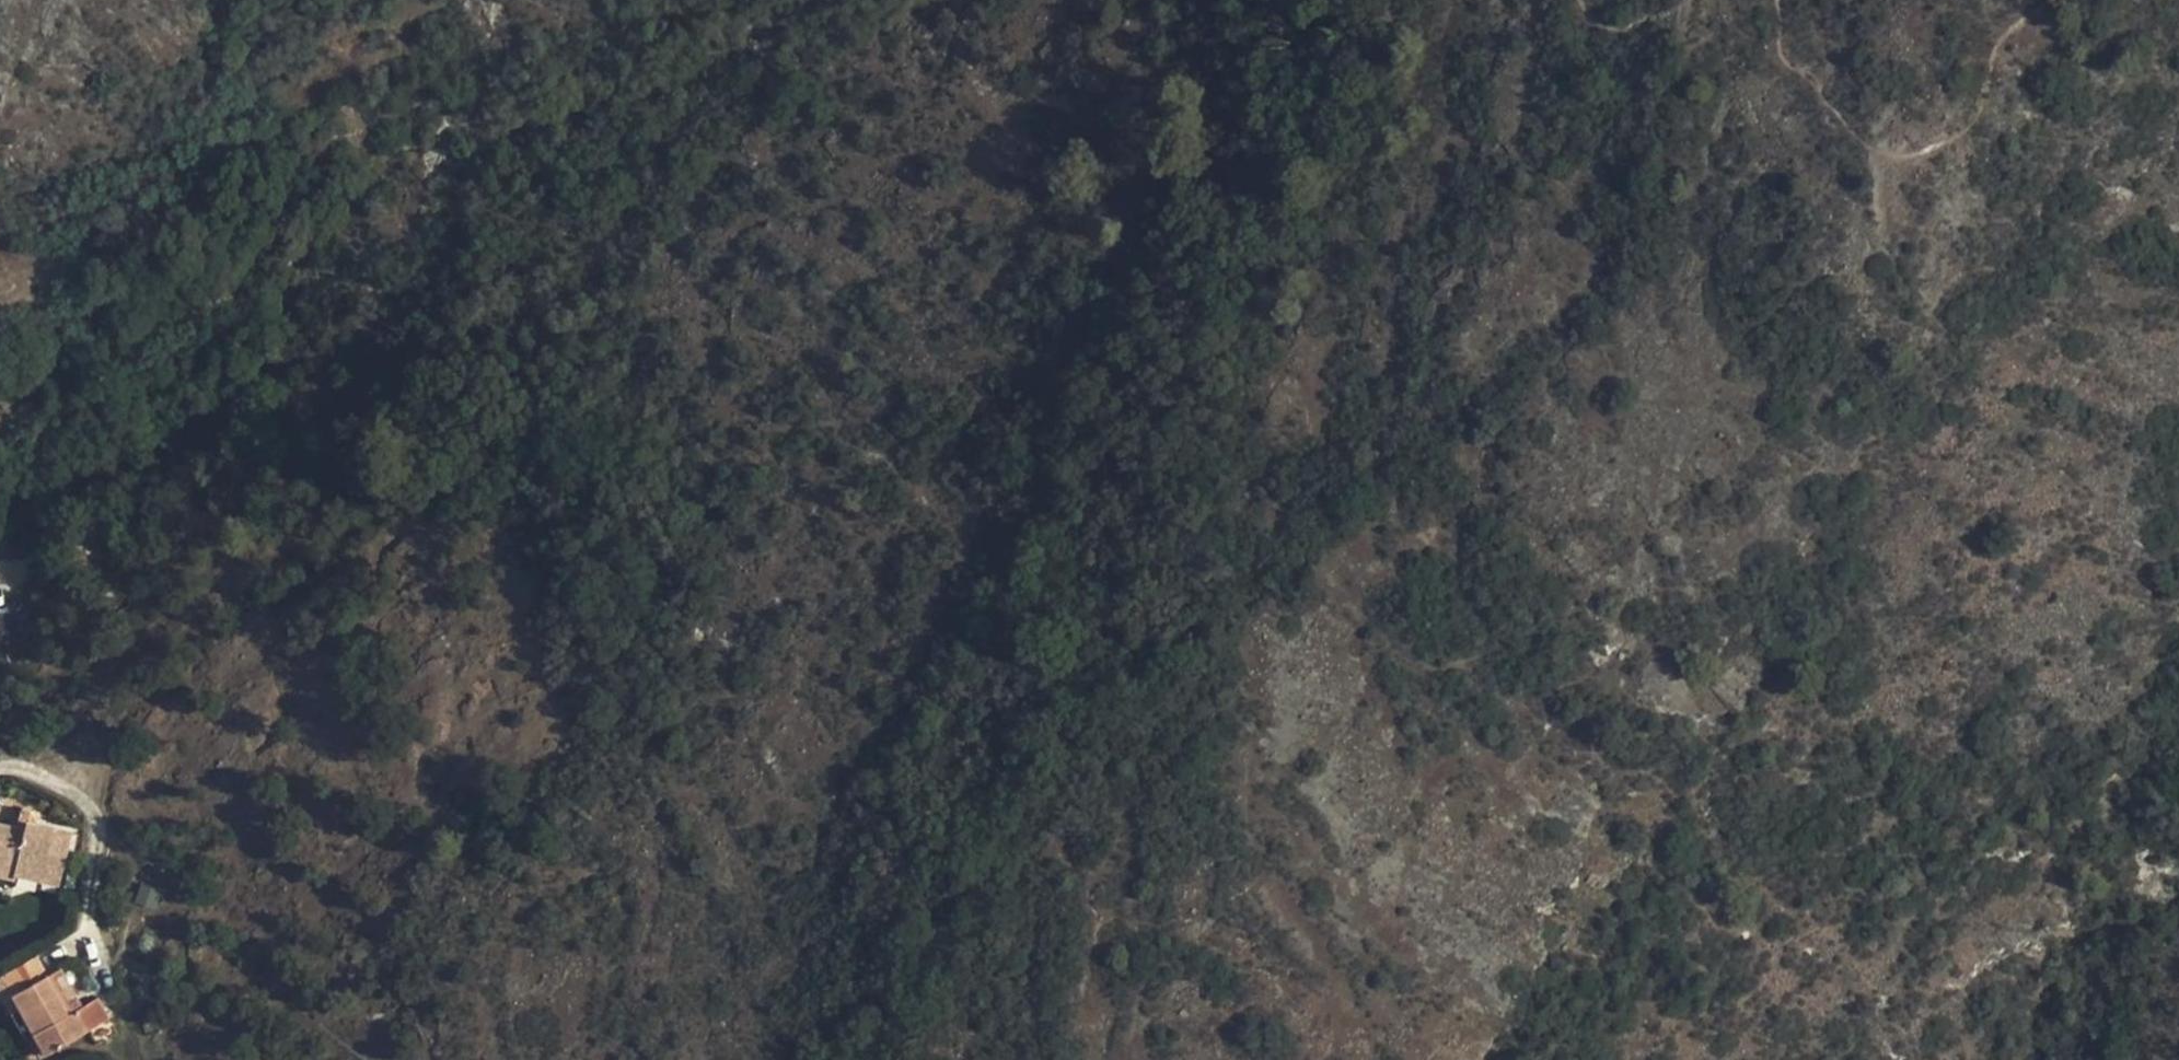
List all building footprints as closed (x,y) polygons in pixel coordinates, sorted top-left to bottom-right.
[(22,811),(21,820),(29,822),(31,813),(22,811)] [(20,870),(20,868),(23,857),(67,867),(77,824),(31,813),(29,822),(21,820),(0,815),(0,865),(20,870)] [(20,868),(64,878),(67,867),(23,857),(20,868)] [(78,1002),(92,994),(70,956),(56,964),(78,1002)] [(56,964),(24,982),(32,997),(47,1023),(40,1026),(51,1045),(119,1006),(107,986),(92,994),(78,1002),(56,964)] [(32,997),(22,1002),(37,1028),(40,1026),(47,1023),(32,997)]
